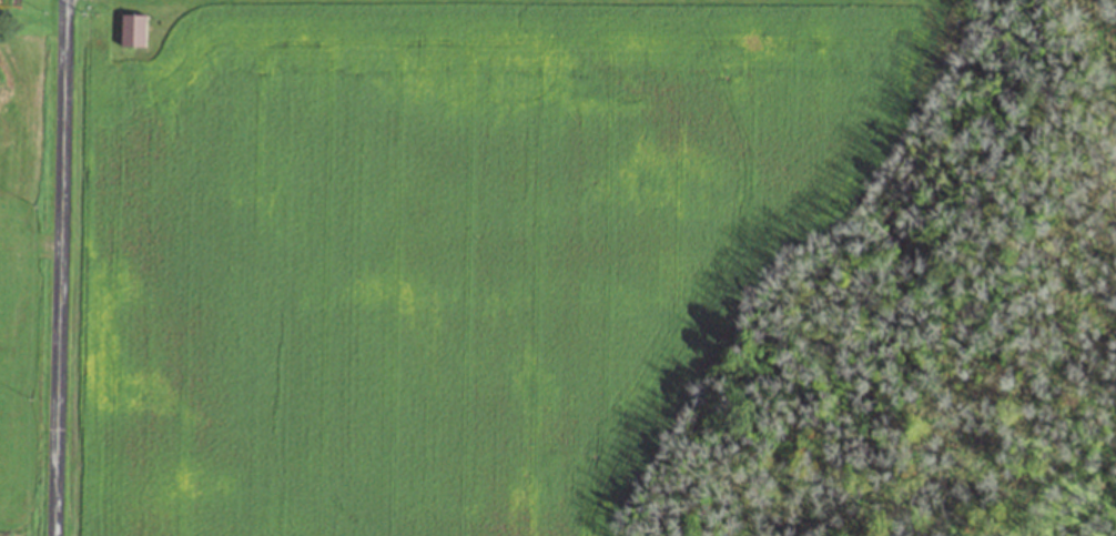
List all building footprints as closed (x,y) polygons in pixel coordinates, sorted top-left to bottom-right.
[(144,45),(144,13),(120,13),(120,45),(144,45)]
